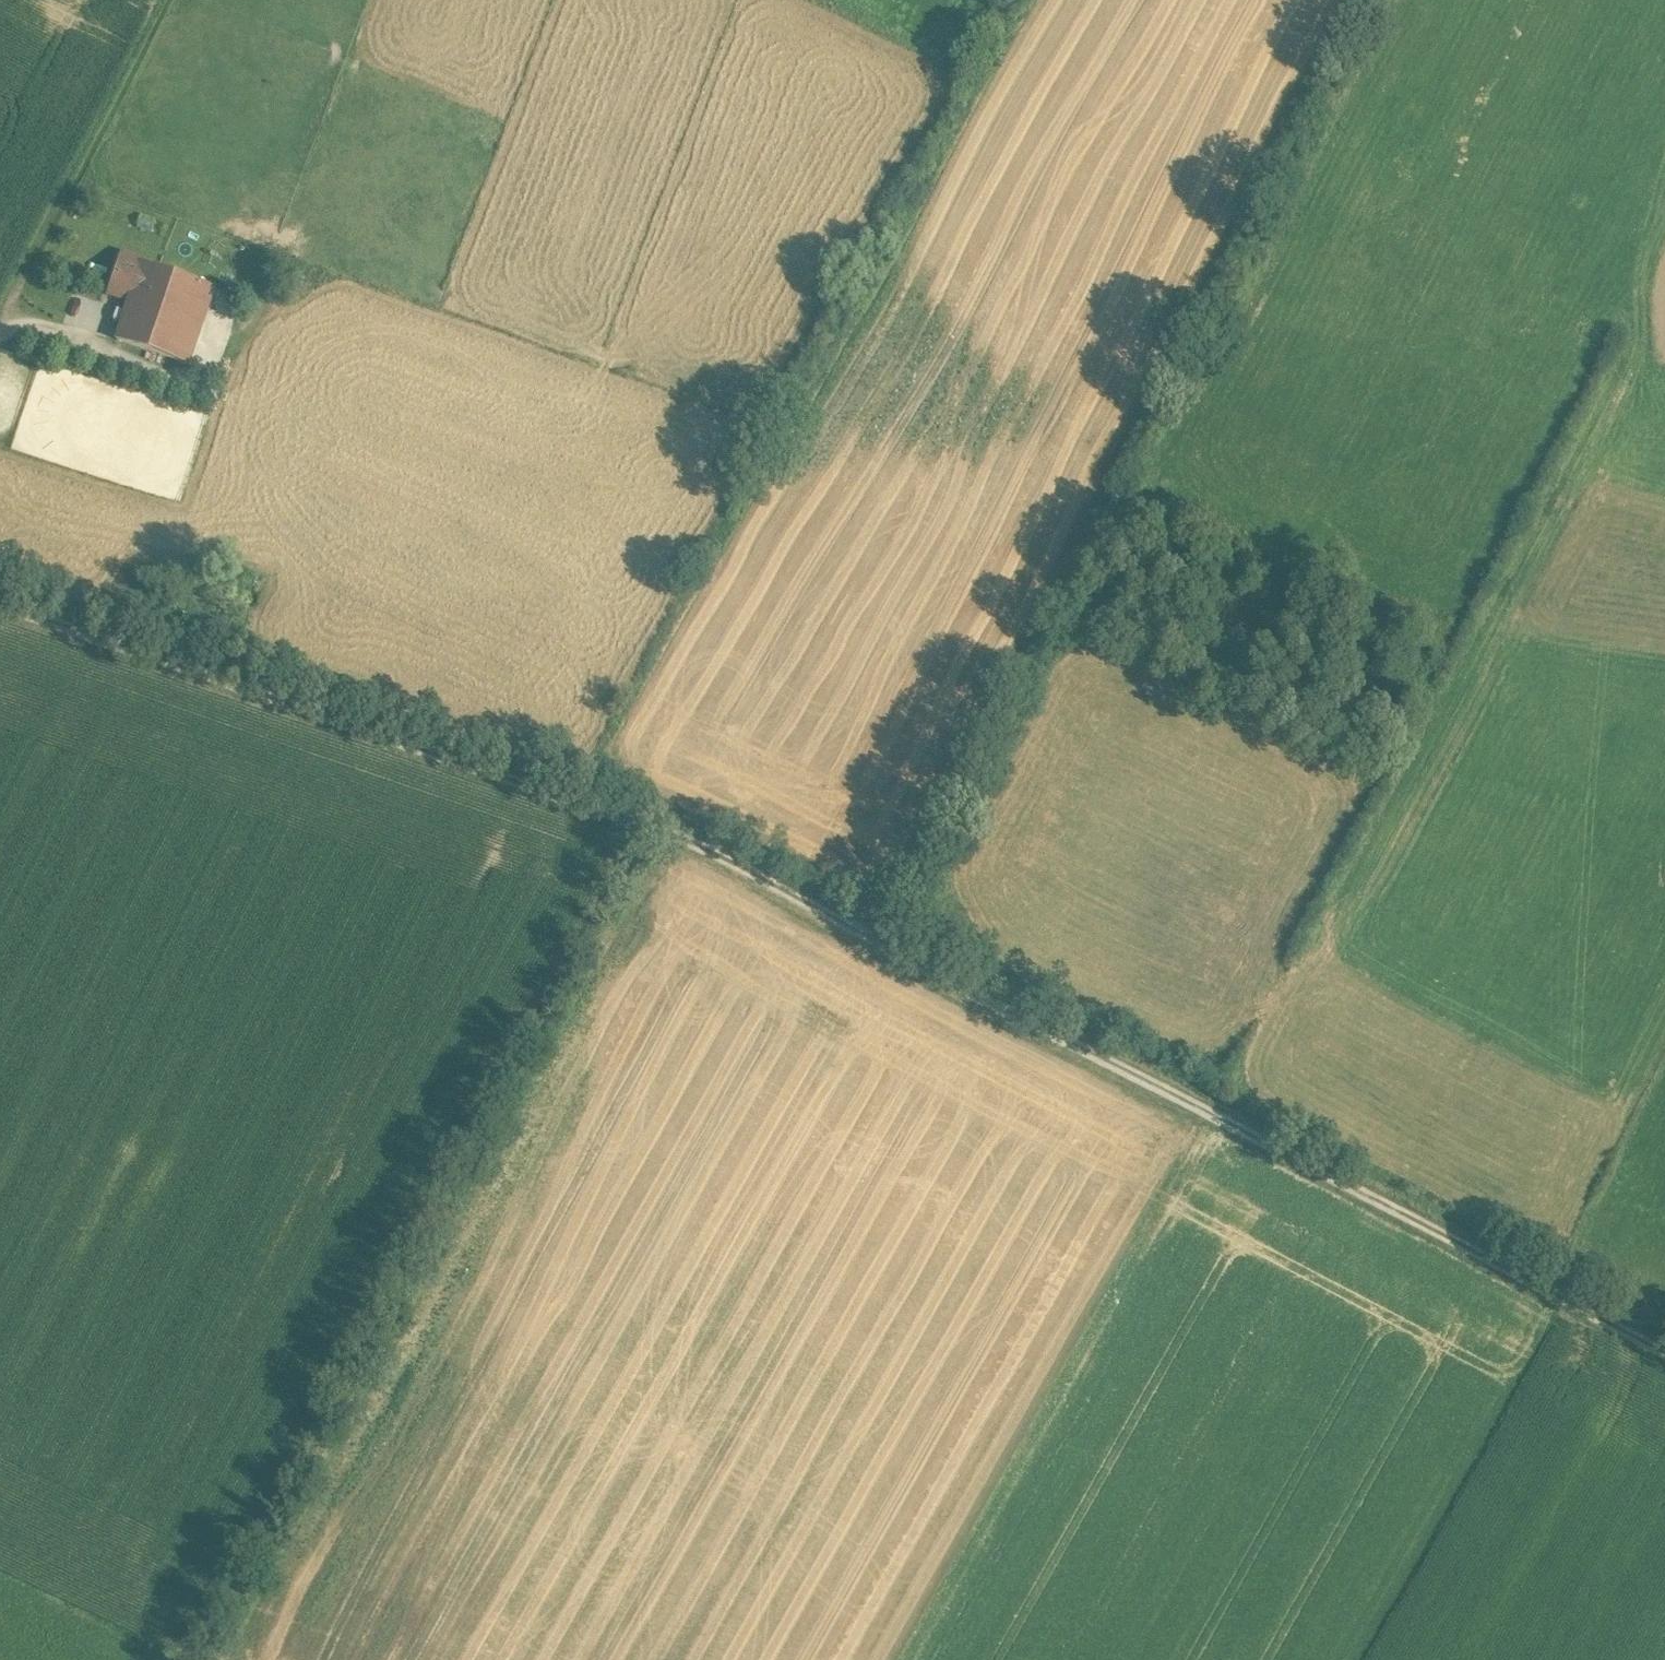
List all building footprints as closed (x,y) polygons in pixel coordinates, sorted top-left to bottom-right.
[(212,287),(124,257),(111,293),(135,301),(121,343),(185,365),(212,287)]
